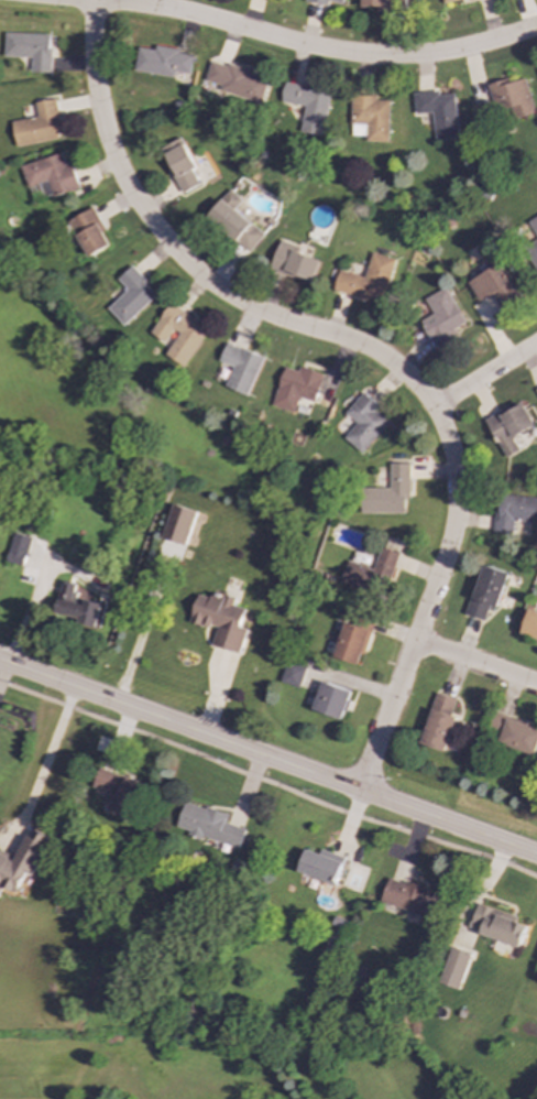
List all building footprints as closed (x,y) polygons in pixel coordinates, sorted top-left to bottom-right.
[(362,7),(379,7),(379,10),(403,9),(403,0),(362,0),(362,7)] [(4,56),(31,57),(31,72),(50,73),(51,34),(4,33),(4,56)] [(190,74),(194,53),(155,47),(154,50),(136,47),(132,70),(174,77),(175,72),(190,74)] [(205,81),(220,85),(219,93),(261,105),(268,76),(211,61),(205,81)] [(489,84),(496,121),(534,113),(526,79),(508,83),(508,79),(489,84)] [(305,106),(299,132),(322,135),(330,91),(284,84),(281,101),(305,106)] [(414,94),(415,115),(432,113),(435,140),(459,138),(454,94),(438,96),(438,91),(414,94)] [(387,142),(388,100),(376,100),(376,96),(351,95),(350,135),(365,135),(365,141),(387,142)] [(12,121),(17,146),(61,139),(54,99),(35,102),(37,117),(12,121)] [(180,194),(199,186),(193,170),(196,168),(182,138),(161,146),(180,194)] [(79,187),(70,162),(65,164),(61,152),(21,166),(28,187),(40,184),(45,199),(79,187)] [(264,235),(234,209),(241,202),(228,191),(207,217),(249,252),(264,235)] [(88,258),(110,246),(102,232),(106,231),(92,207),(68,221),(88,258)] [(536,238),(536,216),(528,221),(536,238)] [(311,284),(320,261),(297,252),(299,247),(280,240),(270,269),(311,284)] [(524,248),(536,272),(536,241),(524,248)] [(383,303),(395,259),(371,252),(364,278),(338,270),(333,291),(383,303)] [(468,282),(479,302),(492,294),(501,311),(520,300),(501,263),(468,282)] [(157,294),(131,266),(118,280),(127,290),(107,308),(123,326),(157,294)] [(425,298),(432,314),(420,320),(434,345),(467,327),(446,287),(425,298)] [(165,355),(185,367),(208,328),(168,304),(151,334),(165,342),(173,329),(178,333),(165,355)] [(246,395),(263,358),(227,342),(219,361),(233,367),(224,387),(246,395)] [(322,373),(298,368),(297,371),(283,367),(273,406),(295,412),(298,398),(315,402),(322,373)] [(391,421),(362,394),(344,413),(355,424),(343,437),(360,453),(391,421)] [(504,458),(518,451),(512,437),(534,426),(522,402),(485,420),(504,458)] [(361,513),(405,513),(405,499),(409,499),(408,464),(388,464),(390,488),(361,488),(361,513)] [(512,533),(513,521),(536,523),(536,497),(496,494),(493,532),(512,533)] [(186,545),(197,511),(173,503),(162,538),(186,545)] [(31,537),(13,533),(7,562),(24,567),(31,537)] [(348,561),(340,581),(382,597),(398,553),(381,546),(373,569),(348,561)] [(496,608),(508,574),(482,564),(465,614),(483,621),(489,606),(496,608)] [(106,603),(81,600),(81,598),(74,596),(76,584),(62,581),(56,618),(102,624),(106,603)] [(240,653),(248,629),(241,627),(246,609),(233,606),(235,599),(215,592),(212,599),(199,595),(190,621),(218,630),(212,645),(240,653)] [(528,609),(519,635),(536,641),(536,612),(528,609)] [(358,665),(372,627),(347,618),(332,656),(358,665)] [(280,683),(299,687),(305,668),(285,664),(280,683)] [(342,719),(352,692),(322,681),(313,710),(342,719)] [(419,743),(445,752),(456,717),(450,716),(456,698),(436,693),(419,743)] [(536,747),(536,728),(491,714),(486,731),(500,736),(497,743),(535,754),(536,747)] [(90,791),(121,799),(118,810),(135,816),(145,784),(97,770),(90,791)] [(245,829),(227,824),(229,815),(185,802),(176,829),(240,848),(245,829)] [(3,886),(18,893),(26,873),(34,877),(52,838),(31,828),(15,860),(0,852),(0,894),(3,886)] [(346,858),(321,849),(320,853),(306,849),(298,871),(336,885),(346,858)] [(381,902),(436,920),(443,894),(388,878),(381,902)] [(517,916),(478,903),(468,929),(519,947),(527,926),(515,922),(517,916)] [(440,984),(461,989),(471,953),(450,947),(440,984)]
